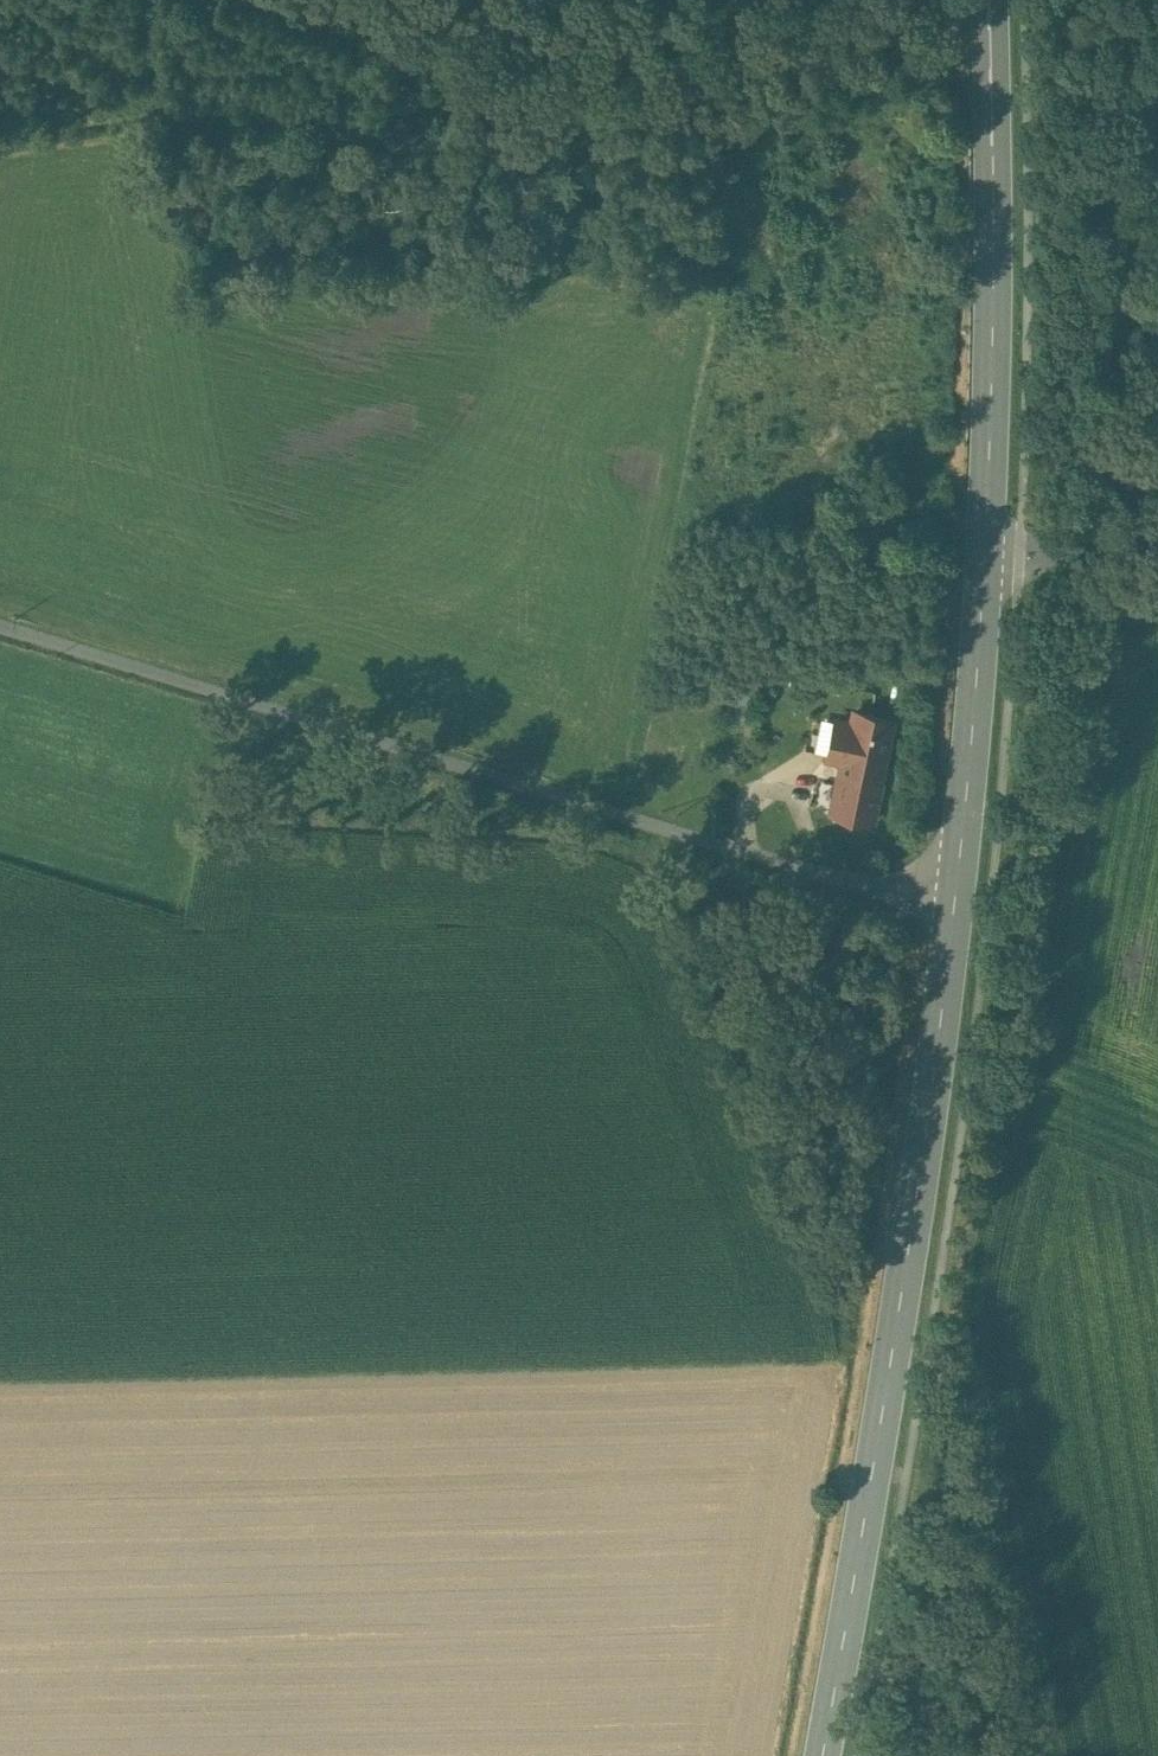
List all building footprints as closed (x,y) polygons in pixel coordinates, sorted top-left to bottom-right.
[(841,771),(863,775),(878,778),(891,717),(854,710),(851,721),(834,719),(826,756),(844,759),(841,771)] [(881,778),(878,778),(863,775),(860,786),(841,782),(831,827),(846,831),(851,814),(872,818),(881,778)]
